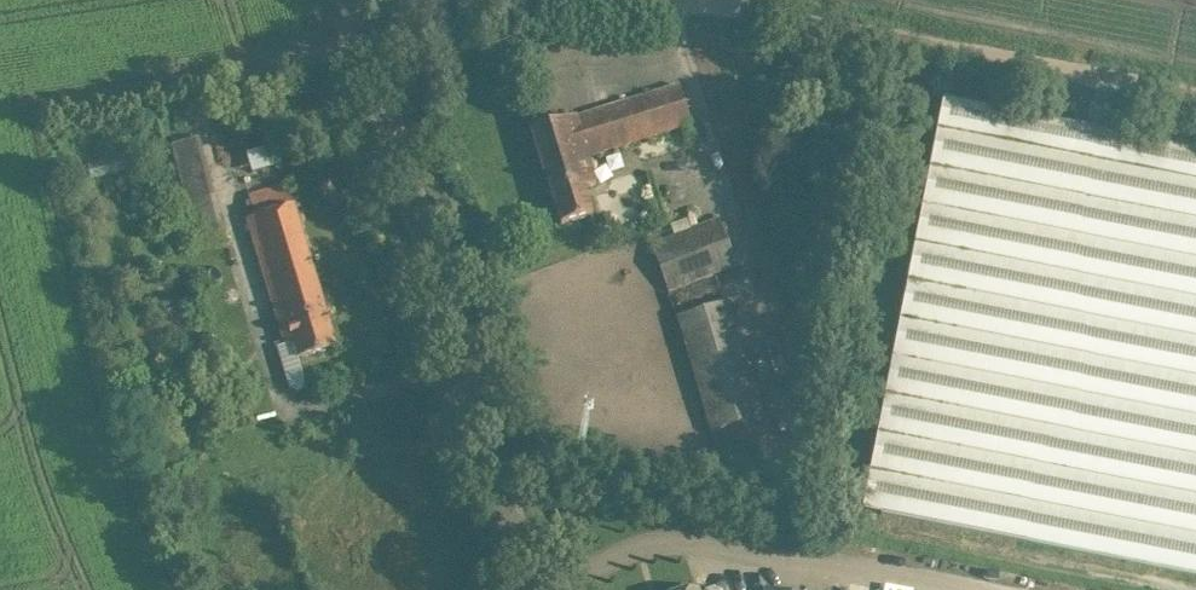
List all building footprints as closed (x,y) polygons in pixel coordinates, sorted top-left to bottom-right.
[(561,225),(584,218),(595,215),(586,187),(597,184),(588,157),(691,123),(687,109),(679,86),(532,130),(561,225)] [(862,512),(1180,574),(1195,577),(1195,148),(942,99),(862,512)] [(218,231),(195,139),(171,145),(184,201),(175,204),(184,239),(218,231)] [(242,153),(248,173),(273,167),(267,146),(242,153)] [(298,360),(313,355),(336,348),(287,186),(264,194),(249,198),(255,215),(245,218),(276,317),(285,344),(286,346),(293,344),(298,360)] [(719,218),(650,244),(668,293),(737,267),(719,218)] [(763,417),(729,301),(676,317),(711,433),(763,417)]
